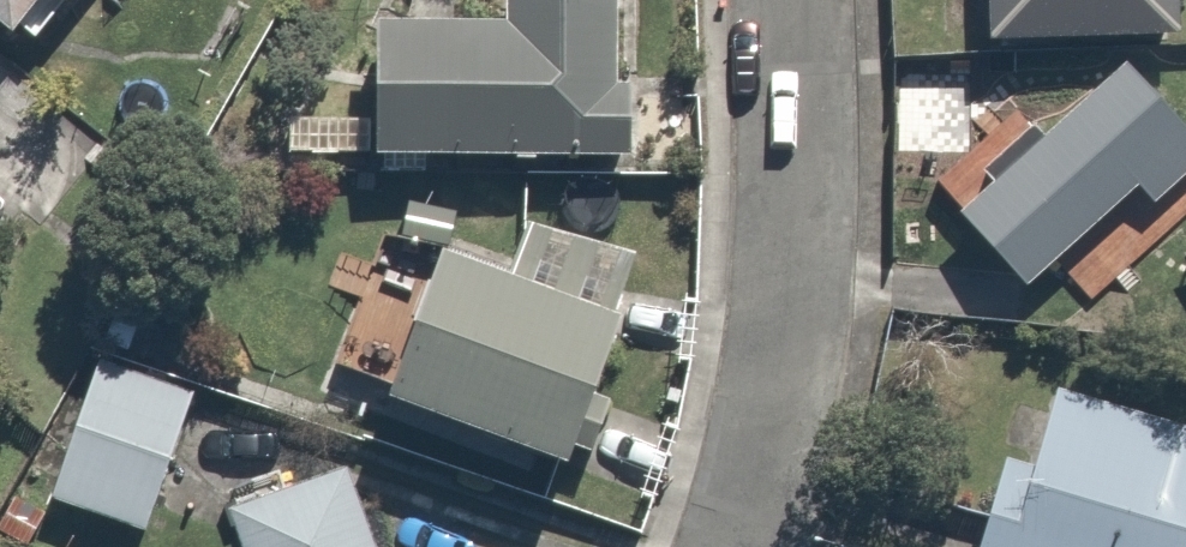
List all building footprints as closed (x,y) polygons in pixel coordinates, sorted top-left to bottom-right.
[(97,0),(0,0),(0,21),(38,50),(71,7),(84,17),(97,0)] [(398,26),(392,166),(642,176),(646,86),(622,85),(625,0),(513,0),(511,31),(398,26)] [(999,59),(1185,51),(1185,0),(996,0),(999,59)] [(1106,104),(1064,141),(1048,124),(951,211),(1033,303),(1139,209),(1171,245),(1185,232),(1185,117),(1148,151),(1106,104)] [(461,270),(413,421),(600,481),(649,330),(461,270)] [(153,534),(202,399),(112,366),(63,502),(153,534)] [(1078,399),(1055,477),(1025,469),(1003,546),(1185,546),(1185,429),(1078,399)] [(362,480),(236,532),(242,546),(389,546),(362,480)]
